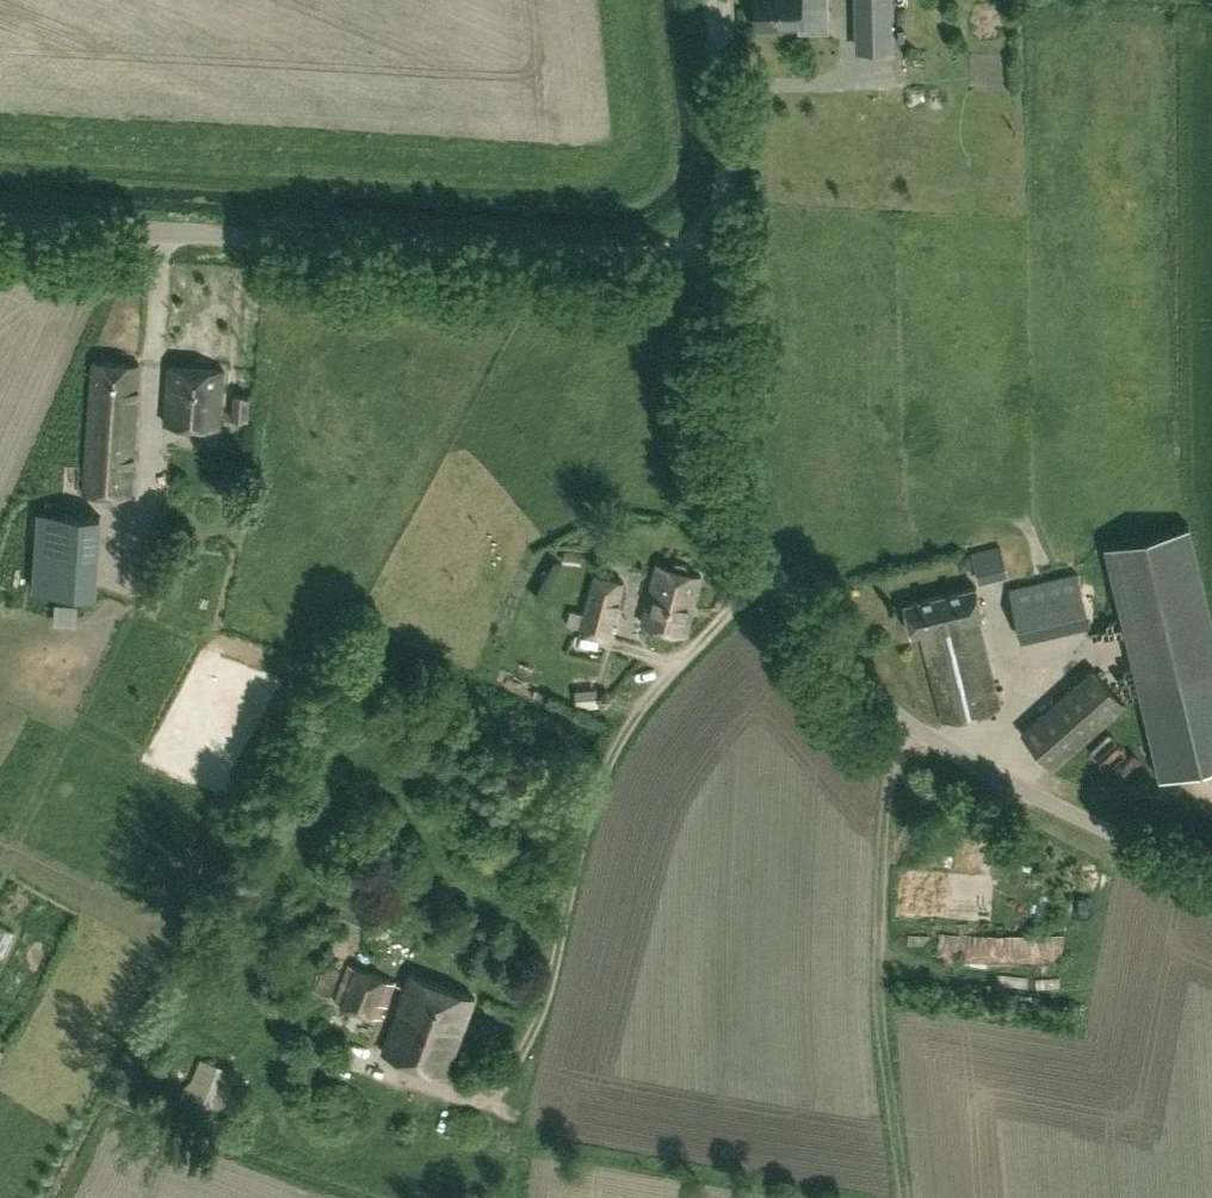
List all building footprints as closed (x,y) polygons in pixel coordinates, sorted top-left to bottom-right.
[(758,26),(805,25),(805,10),(821,10),(821,0),(758,0),(758,26)] [(861,46),(892,45),(891,0),(860,0),(861,46)] [(84,491),(130,494),(140,363),(94,360),(84,491)] [(224,369),(170,364),(165,421),(219,427),(224,369)] [(231,393),(229,416),(249,419),(253,394),(231,393)] [(34,588),(96,592),(101,515),(39,511),(34,588)] [(1105,544),(1162,776),(1211,764),(1211,620),(1189,524),(1105,544)] [(957,569),(972,566),(968,551),(953,554),(957,569)] [(991,579),(1015,576),(1012,558),(989,561),(991,579)] [(656,563),(653,578),(642,622),(686,633),(700,574),(686,570),(687,566),(685,562),(676,560),(672,562),(671,566),(656,563)] [(1023,636),(1066,626),(1060,599),(1083,594),(1078,573),(1012,588),(1023,636)] [(609,636),(622,581),(594,574),(581,630),(609,636)] [(978,585),(905,603),(912,633),(921,631),(942,719),(998,705),(976,615),(985,613),(978,585)] [(1093,668),(1022,731),(1053,766),(1124,703),(1093,668)] [(325,956),(312,992),(327,998),(341,962),(325,956)] [(333,1000),(379,1017),(386,1001),(389,1002),(396,980),(348,961),(333,1000)] [(412,972),(399,1006),(382,1049),(445,1073),(475,996),(412,972)] [(236,1073),(196,1058),(177,1099),(226,1118),(236,1073)]
